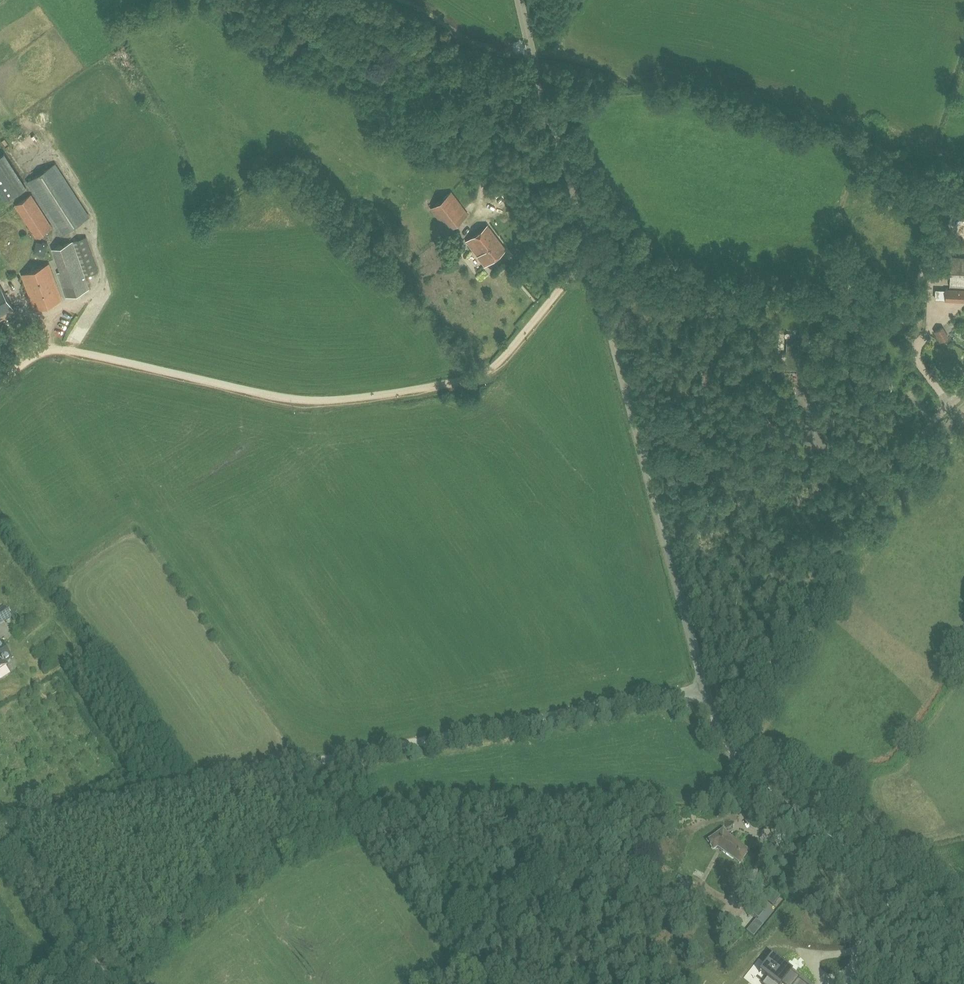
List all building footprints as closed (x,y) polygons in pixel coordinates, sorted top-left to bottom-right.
[(4,153),(0,156),(0,192),(6,201),(26,187),(4,153)] [(61,234),(89,216),(55,164),(27,182),(61,234)] [(430,208),(447,230),(468,214),(451,192),(430,208)] [(14,210),(17,208),(36,237),(52,227),(31,195),(8,209),(12,215),(16,213),(14,210)] [(505,248),(488,226),(467,242),(484,264),(505,248)] [(58,272),(66,297),(88,289),(72,242),(55,248),(63,270),(58,272)] [(951,257),(950,286),(963,287),(963,257),(951,257)] [(48,265),(23,274),(35,309),(62,299),(48,265)] [(1,286),(0,286),(0,314),(13,307),(9,299),(1,286)] [(945,301),(963,302),(963,289),(945,288),(945,301)] [(934,299),(945,299),(945,290),(935,289),(934,299)] [(797,354),(797,350),(798,350),(799,338),(796,338),(787,338),(786,358),(785,369),(797,369),(798,354),(797,354)] [(804,339),(803,349),(816,349),(817,339),(804,339)] [(886,393),(891,389),(893,388),(887,380),(880,386),(886,393)] [(10,617),(4,607),(0,610),(0,624),(10,617)] [(7,665),(5,662),(11,658),(6,651),(8,650),(3,642),(0,644),(0,670),(7,665)] [(740,862),(742,859),(748,851),(728,836),(724,838),(720,832),(708,841),(714,849),(718,846),(740,862)] [(752,914),(759,920),(768,909),(761,903),(752,914)] [(744,971),(752,977),(762,983),(767,983),(769,982),(772,983),(792,983),(771,968),(773,966),(762,957),(763,956),(757,952),(752,957),(754,958),(744,971)]
